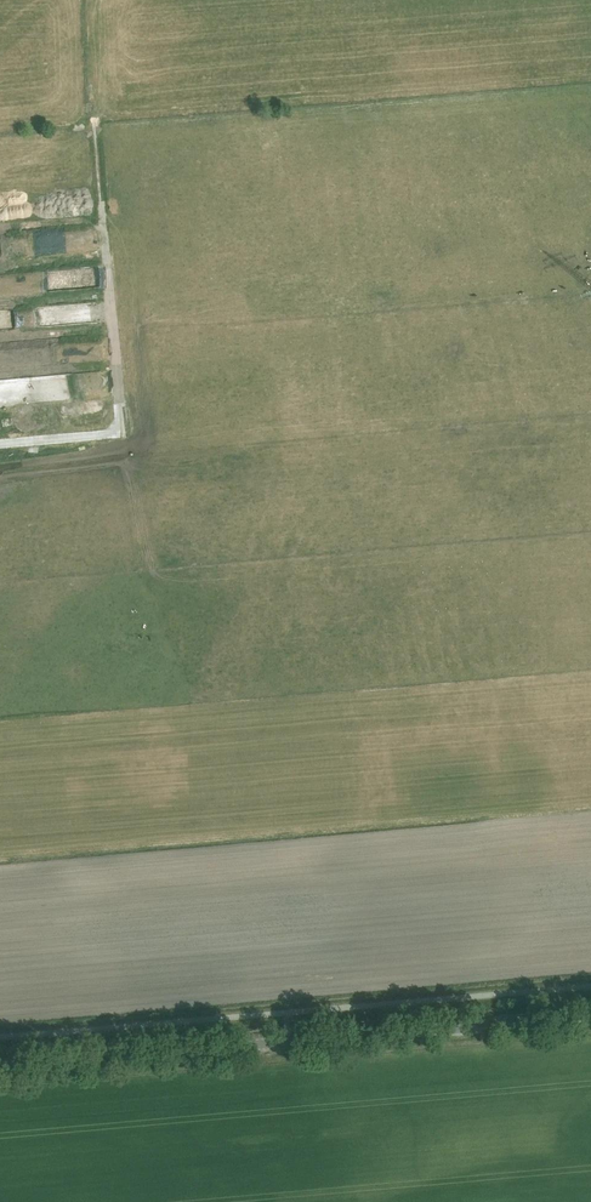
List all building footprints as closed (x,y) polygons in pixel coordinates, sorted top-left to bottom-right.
[(97,262),(85,264),(88,284),(100,281),(97,262)]
